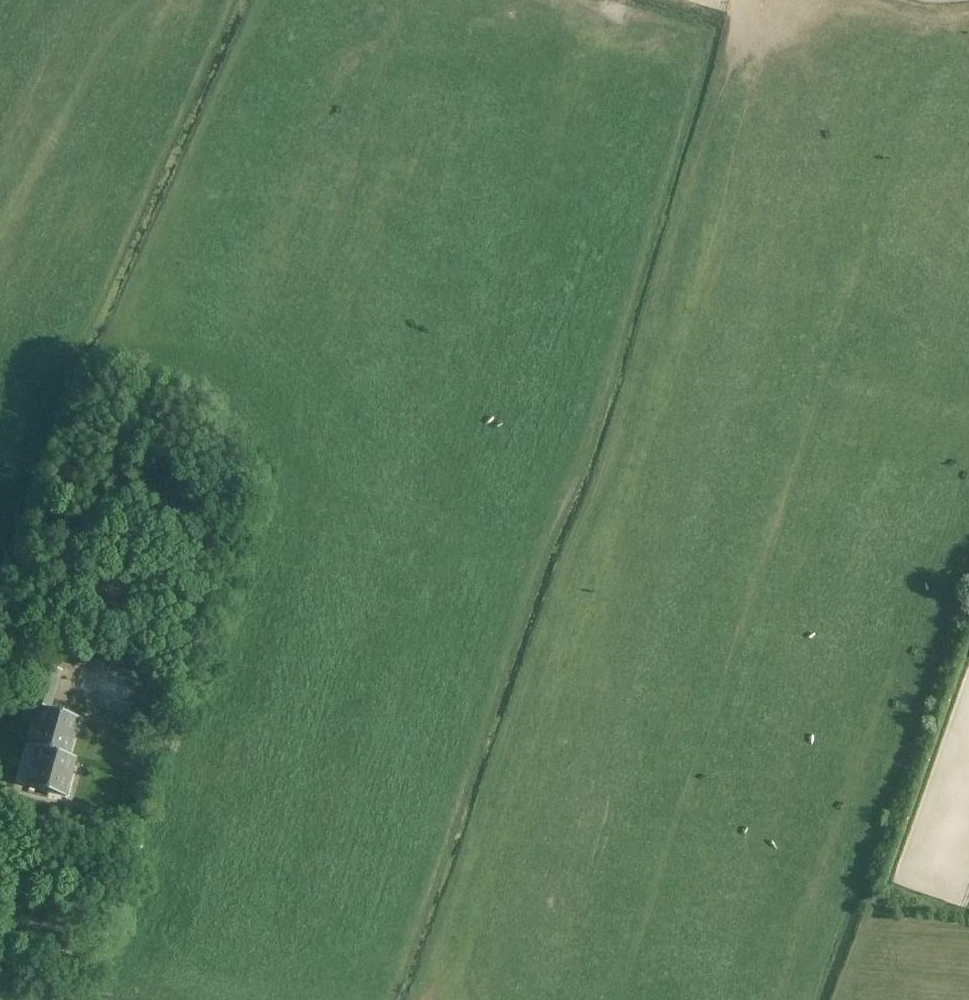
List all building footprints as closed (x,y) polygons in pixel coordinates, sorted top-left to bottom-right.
[(29,745),(37,747),(68,755),(79,717),(40,706),(29,745)] [(37,747),(26,785),(65,796),(76,758),(68,755),(37,747)]
